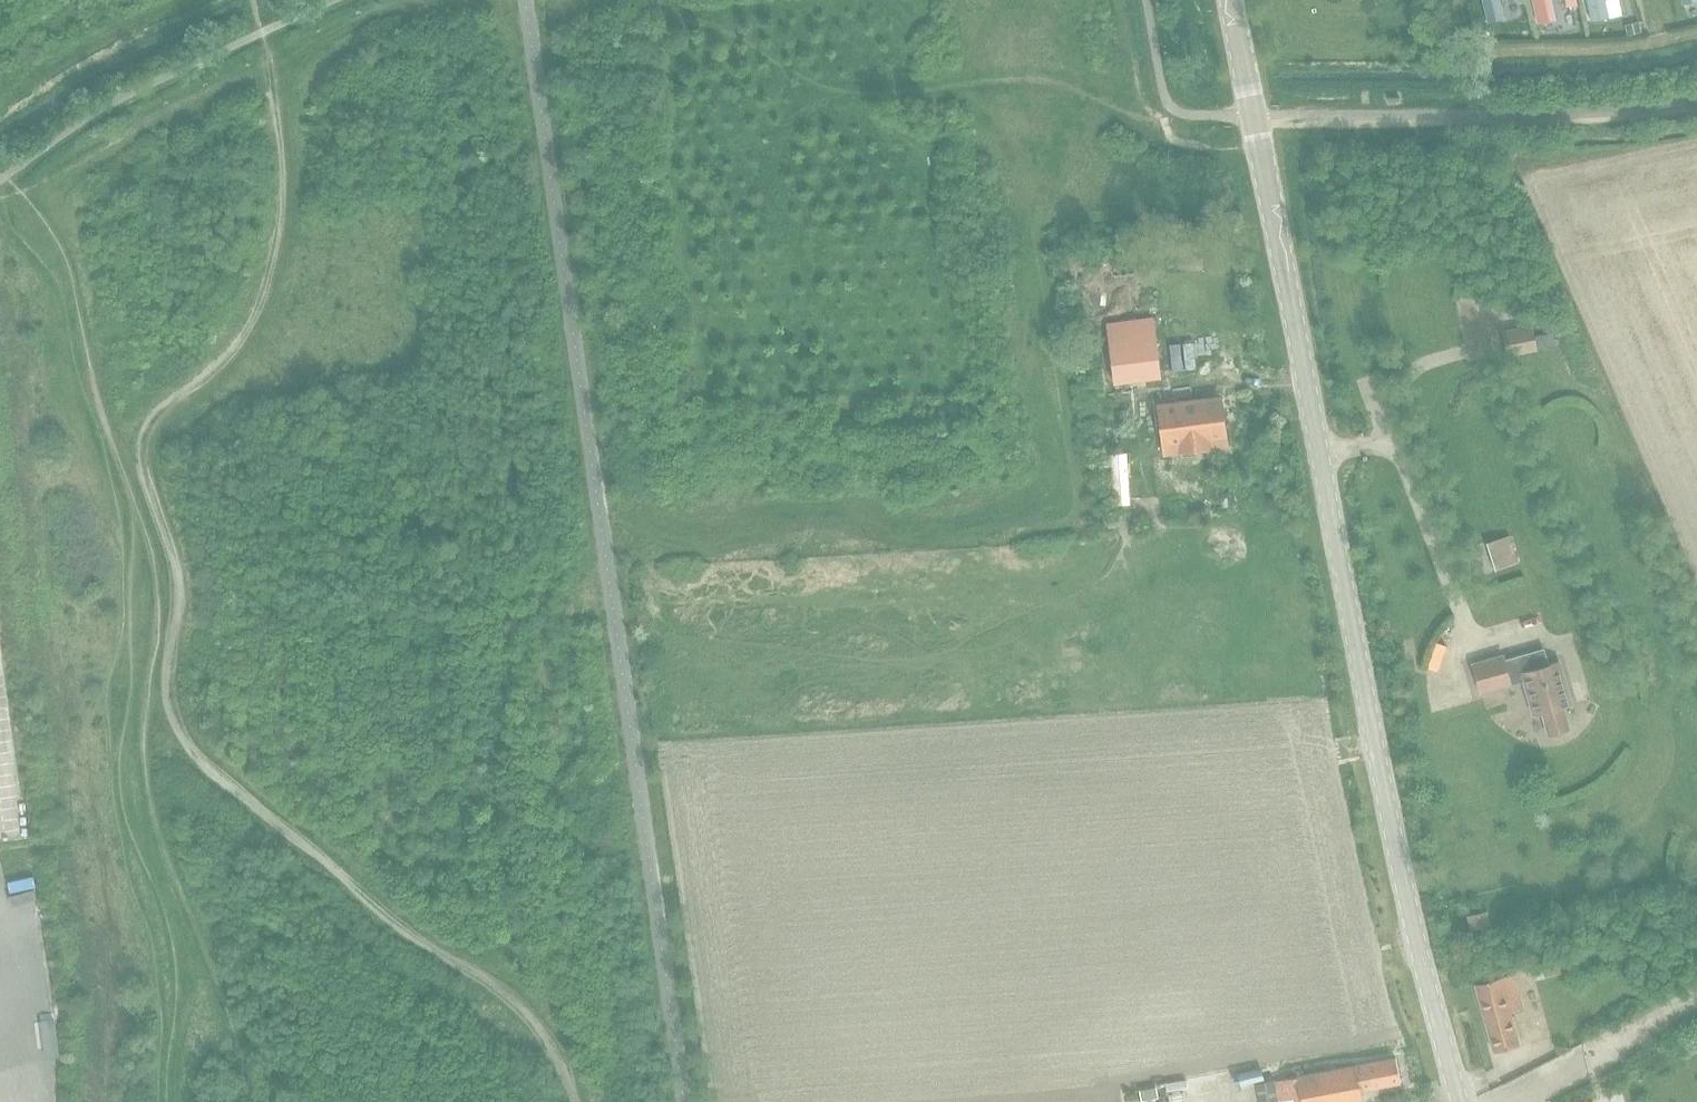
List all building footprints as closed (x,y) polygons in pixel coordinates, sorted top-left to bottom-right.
[(1498,0),(1480,0),(1487,27),(1504,23),(1498,0)] [(1537,28),(1556,24),(1551,0),(1531,0),(1537,28)] [(1591,26),(1609,22),(1605,0),(1586,0),(1591,26)] [(1684,8),(1696,6),(1696,0),(1683,0),(1684,8)] [(1481,300),(1458,296),(1459,308),(1468,352),(1581,337),(1576,325),(1512,312),(1481,300)] [(1109,322),(1118,381),(1164,374),(1155,315),(1109,322)] [(1222,397),(1163,405),(1167,441),(1183,439),(1185,448),(1211,444),(1210,435),(1227,433),(1222,397)] [(1487,541),(1495,568),(1518,561),(1509,534),(1487,541)] [(1542,648),(1527,652),(1504,659),(1502,654),(1473,663),(1481,690),(1510,681),(1509,676),(1522,673),(1533,713),(1542,710),(1548,733),(1569,728),(1562,705),(1571,702),(1559,660),(1547,664),(1542,648)] [(1514,1043),(1506,1014),(1524,1009),(1515,973),(1474,983),(1490,1049),(1514,1043)] [(1395,1056),(1257,1082),(1261,1101),(1353,1101),(1363,1100),(1360,1089),(1400,1081),(1395,1056)] [(1235,1072),(1238,1084),(1266,1078),(1263,1066),(1235,1072)]
